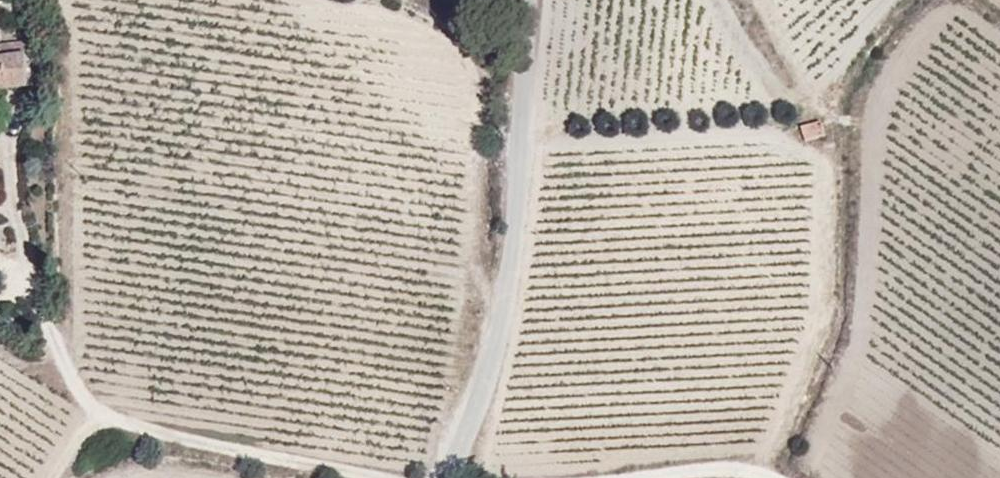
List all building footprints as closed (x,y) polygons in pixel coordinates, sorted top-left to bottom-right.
[(30,87),(26,39),(0,41),(0,90),(30,87)] [(820,119),(799,126),(804,142),(825,135),(820,119)]
